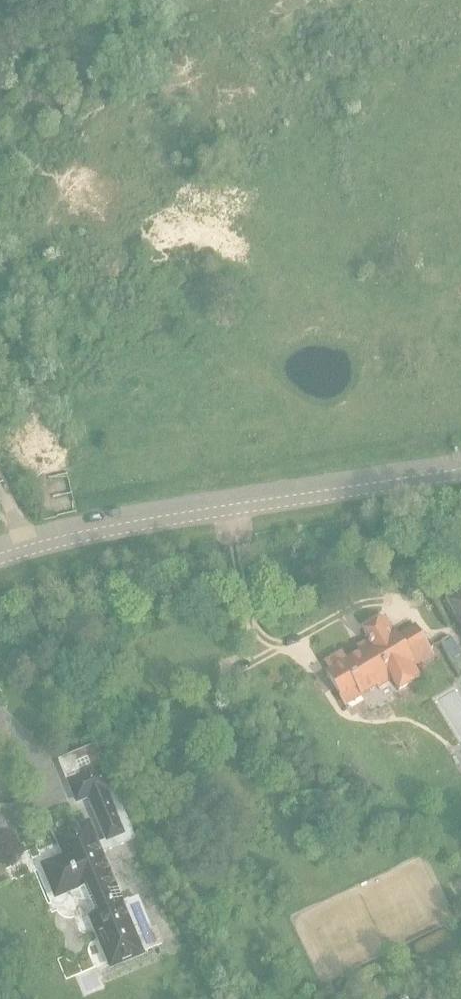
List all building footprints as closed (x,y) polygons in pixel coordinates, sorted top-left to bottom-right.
[(460,626),(460,589),(445,599),(460,626)] [(414,626),(396,636),(393,631),(391,633),(383,618),(364,629),(362,631),(368,641),(366,642),(369,646),(345,660),(341,653),(324,663),(329,670),(325,672),(340,696),(355,687),(359,694),(376,684),(377,687),(389,680),(387,677),(389,676),(398,690),(419,678),(411,666),(431,654),(414,626)] [(111,838),(132,830),(113,785),(95,743),(59,758),(77,801),(93,794),(111,838)] [(449,756),(460,772),(460,749),(449,756)] [(116,886),(112,888),(86,826),(58,837),(67,857),(44,866),(56,894),(66,890),(67,891),(68,893),(70,895),(72,897),(75,899),(78,900),(80,900),(82,901),(85,901),(88,900),(94,915),(91,916),(111,964),(160,944),(154,929),(142,935),(128,900),(123,902),(116,886)]
